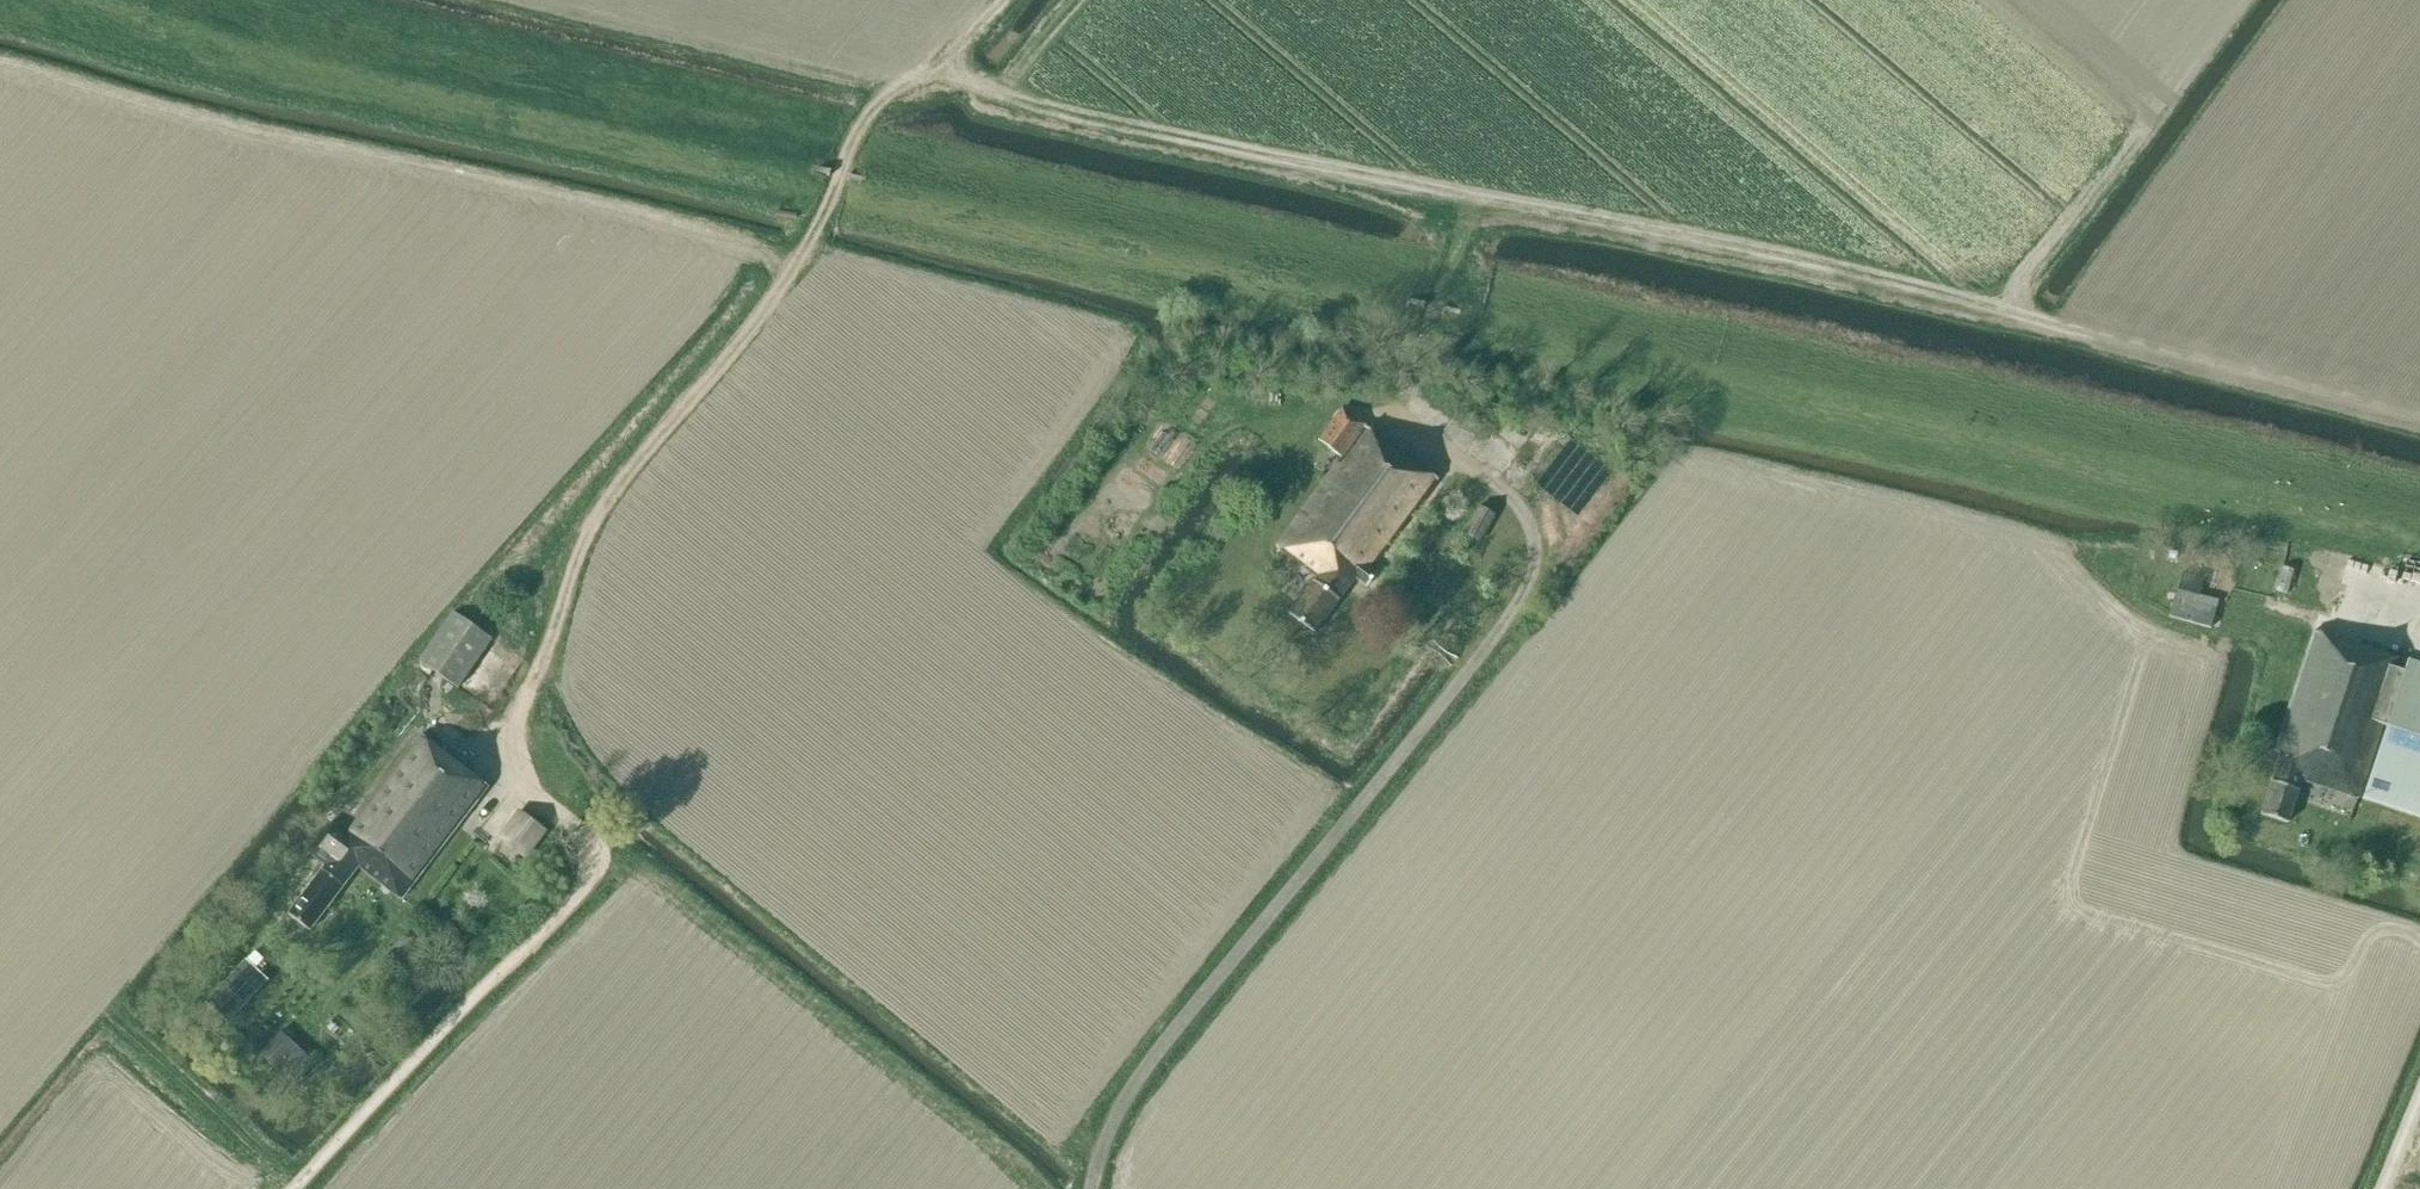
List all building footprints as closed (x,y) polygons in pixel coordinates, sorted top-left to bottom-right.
[(1377,573),(1371,569),(1437,480),(1342,410),(1319,440),(1342,458),(1276,546),(1316,576),(1289,612),(1316,632),(1356,578),(1367,586),(1377,573)] [(1557,444),(1558,473),(1597,472),(1596,443),(1557,444)] [(1463,533),(1479,542),(1495,515),(1480,506),(1463,533)] [(2177,591),(2169,619),(2209,630),(2217,603),(2177,591)] [(418,661),(457,688),(491,639),(452,612),(418,661)] [(2407,663),(2404,673),(2399,671),(2402,661),(2313,633),(2275,753),(2281,755),(2261,815),(2287,824),(2301,781),(2360,800),(2383,726),(2387,727),(2363,800),(2419,818),(2419,667),(2407,663)] [(287,914),(309,931),(360,867),(401,899),(489,786),(424,734),(345,837),(328,823),(306,851),(325,865),(287,914)] [(398,962),(414,945),(404,936),(388,953),(398,962)] [(228,1024),(268,981),(245,960),(205,1003),(228,1024)] [(294,1086),(315,1064),(280,1032),(260,1055),(294,1086)]
